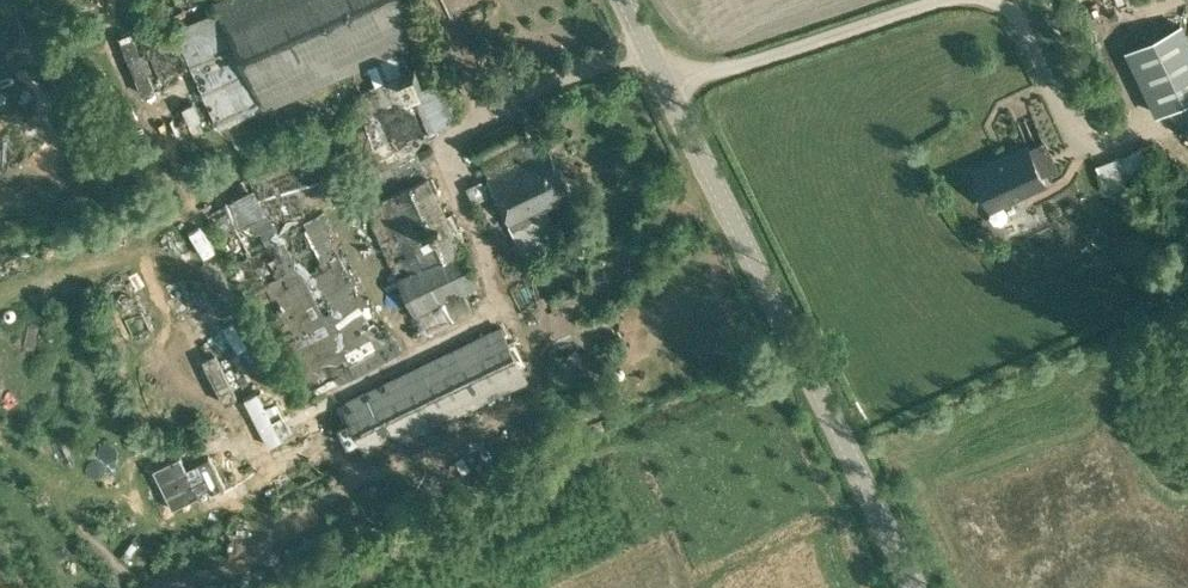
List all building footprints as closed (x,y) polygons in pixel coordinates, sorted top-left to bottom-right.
[(262,103),(265,110),(424,40),(406,0),(221,0),(217,2),(262,103)] [(1130,46),(1158,111),(1187,98),(1187,30),(1185,23),(1130,46)] [(376,66),(384,86),(394,81),(386,62),(376,66)] [(427,84),(435,123),(459,118),(450,79),(427,84)] [(972,171),(979,186),(973,188),(980,204),(986,202),(989,208),(1043,183),(1040,174),(1055,167),(1054,165),(1053,165),(1031,117),(1030,117),(1042,143),(1028,149),(1017,124),(1016,124),(1026,146),(972,171)] [(222,208),(235,231),(324,392),(402,351),(364,283),(394,268),(399,278),(379,288),(395,321),(415,315),(442,302),(451,320),(473,311),(463,291),(480,283),(464,248),(430,176),(391,193),(386,181),(368,130),(249,167),(258,186),(222,208)] [(524,139),(522,140),(480,161),(490,179),(534,157),(524,139)] [(420,140),(403,148),(412,168),(430,160),(420,140)] [(550,149),(534,157),(490,179),(514,226),(574,196),(550,149)] [(534,252),(568,234),(554,210),(521,228),(534,252)] [(136,236),(152,229),(145,213),(129,220),(136,236)] [(342,402),(368,457),(529,380),(501,328),(342,402)] [(235,455),(203,470),(210,483),(241,468),(235,455)] [(164,469),(175,488),(197,476),(187,457),(164,469)]
